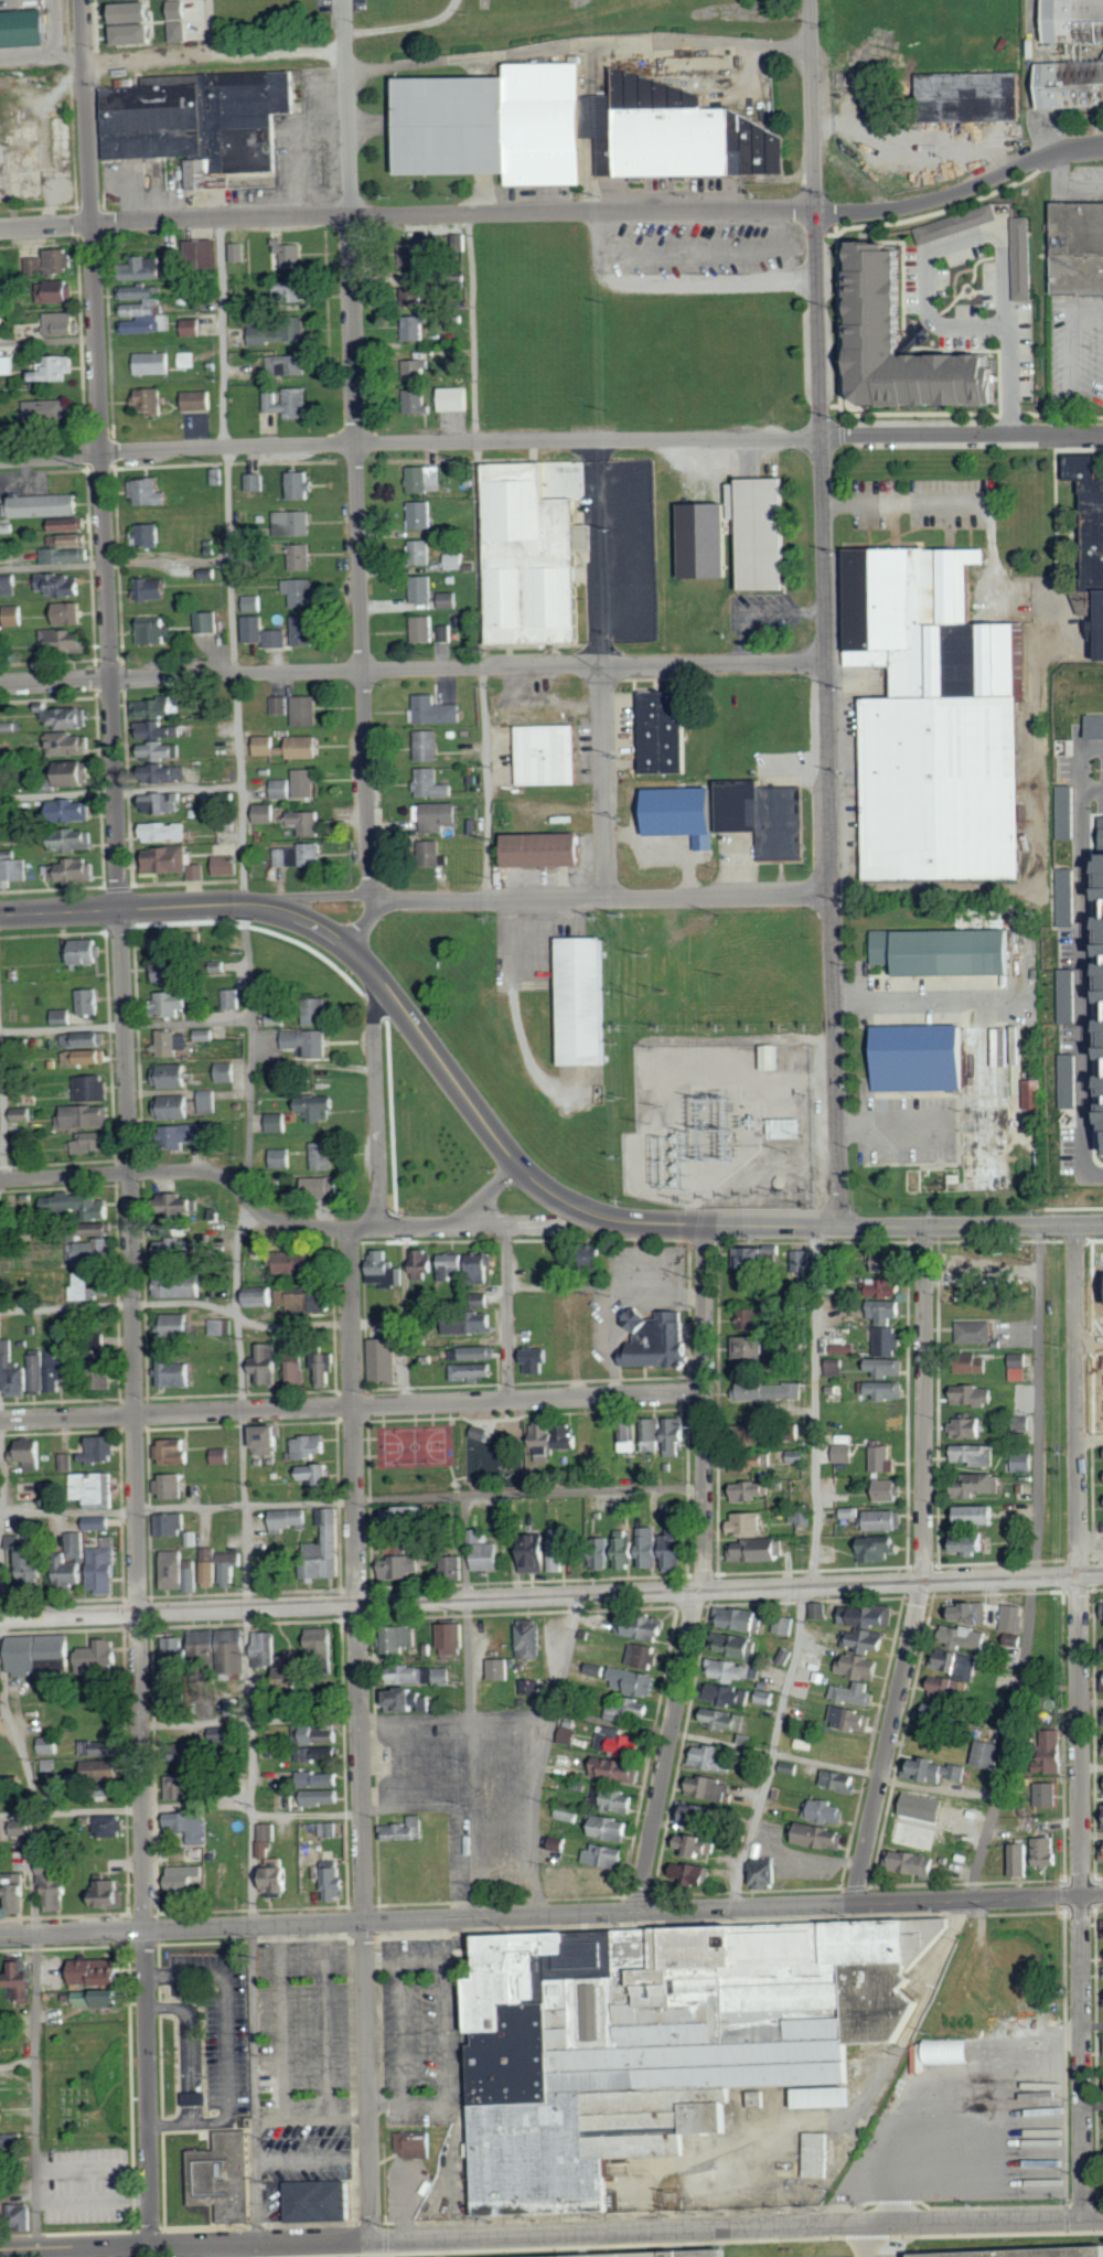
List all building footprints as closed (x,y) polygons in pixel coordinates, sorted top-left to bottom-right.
[(189,0),(168,1),(169,20),(190,20),(189,0)] [(1043,42),(1042,0),(1102,0),(1102,40),(1043,42)] [(156,22),(156,3),(116,4),(117,23),(156,22)] [(44,44),(43,8),(0,10),(0,46),(44,44)] [(189,21),(173,22),(174,42),(190,41),(189,21)] [(120,26),(121,45),(157,44),(156,24),(120,26)] [(1037,62),(1038,108),(1102,106),(1102,59),(1037,62)] [(786,175),(786,137),(731,108),(703,109),(703,94),(617,71),(617,95),(580,95),(580,62),(504,63),(504,77),(397,78),(398,174),(507,173),(507,184),(583,183),(582,139),(592,139),(592,178),(786,175)] [(915,120),(915,73),(1018,72),(1018,119),(915,120)] [(280,173),(279,114),(298,113),(297,73),(147,76),(147,86),(102,87),(103,127),(109,126),(110,160),(191,158),(192,191),(207,190),(207,174),(280,173)] [(1049,200),(1102,200),(1102,295),(1049,295),(1049,200)] [(918,227),(923,244),(1001,221),(996,204),(918,227)] [(1015,218),(1016,301),(1034,301),(1032,217),(1015,218)] [(448,238),(408,236),(407,265),(447,267),(448,238)] [(281,269),(304,269),(303,244),(285,245),(285,239),(280,239),(281,269)] [(218,263),(217,240),(189,241),(190,265),(218,263)] [(848,242),(850,405),(996,404),(995,367),(986,367),(986,353),(900,353),(899,248),(885,248),(885,242),(848,242)] [(245,243),(231,243),(232,263),(246,262),(245,243)] [(43,248),(43,276),(54,276),(55,271),(64,271),(64,267),(68,266),(68,253),(64,253),(64,248),(43,248)] [(168,274),(184,274),(184,254),(168,254),(168,274)] [(24,257),(24,272),(40,272),(40,256),(24,257)] [(164,258),(120,260),(121,281),(164,280),(164,258)] [(36,282),(36,302),(66,301),(66,298),(71,298),(71,282),(65,282),(66,279),(44,279),(44,282),(36,282)] [(305,284),(274,283),(274,302),(305,303),(305,284)] [(172,330),(171,313),(163,314),(162,284),(119,285),(120,299),(146,298),(146,303),(121,304),(121,318),(123,318),(123,332),(172,330)] [(431,307),(432,293),(417,291),(415,305),(431,307)] [(44,311),(45,335),(73,335),(72,311),(44,311)] [(305,314),(279,315),(279,327),(252,328),(252,346),(271,345),(271,341),(306,340),(305,314)] [(405,339),(426,339),(427,316),(405,316),(405,339)] [(204,319),(185,319),(186,336),(204,335),(204,319)] [(137,374),(172,373),(171,352),(137,352),(137,374)] [(197,352),(181,352),(181,367),(197,368),(197,352)] [(307,354),(268,356),(269,376),(307,374),(307,354)] [(11,373),(10,355),(0,356),(0,373),(11,373)] [(43,356),(43,370),(40,371),(40,381),(64,381),(64,372),(68,372),(67,355),(43,356)] [(432,359),(413,359),(413,371),(432,371),(432,359)] [(440,410),(472,409),(472,386),(439,387),(440,410)] [(308,387),(285,388),(286,403),(278,403),(278,391),(264,392),(264,403),(267,403),(267,412),(286,411),(286,418),(309,418),(308,387)] [(434,412),(434,404),(428,404),(428,388),(411,388),(411,412),(434,412)] [(214,409),(214,390),(187,391),(187,410),(214,409)] [(24,399),(24,420),(65,419),(65,413),(69,413),(68,404),(65,404),(65,398),(24,399)] [(1100,478),(1099,448),(1052,449),(1053,491),(1077,491),(1081,587),(1097,592),(1100,654),(1102,654),(1102,478),(1100,478)] [(578,641),(572,461),(483,464),(489,644),(578,641)] [(443,466),(408,466),(409,492),(443,491),(443,466)] [(223,467),(214,468),(215,484),(223,483),(223,467)] [(288,499),(314,498),(313,481),(310,481),(310,471),(288,472),(288,499)] [(265,473),(245,473),(245,490),(265,490),(265,473)] [(161,478),(135,478),(136,504),(171,503),(170,491),(161,491),(161,478)] [(739,588),(737,480),(782,479),(784,587),(739,588)] [(79,494),(11,496),(11,503),(4,504),(4,517),(80,514),(79,494)] [(432,501),(409,502),(409,529),(432,528),(432,501)] [(683,575),(682,503),(727,503),(729,574),(683,575)] [(312,511),(277,510),(276,534),(312,535),(312,511)] [(89,529),(89,517),(49,518),(49,531),(89,529)] [(162,523),(139,523),(140,546),(163,546),(162,523)] [(14,533),(14,524),(0,524),(0,533),(14,533)] [(50,535),(50,545),(88,544),(88,533),(50,535)] [(432,562),(431,539),(410,540),(410,563),(432,562)] [(292,570),(313,570),(312,543),(291,544),(292,570)] [(861,875),(859,699),(895,698),(893,665),(846,665),(845,548),(987,546),(988,560),(968,560),(970,625),(1014,625),(1016,873),(861,875)] [(44,563),(88,561),(87,547),(43,549),(44,563)] [(445,569),(466,569),(466,553),(445,554),(445,569)] [(39,575),(40,595),(86,593),(85,573),(39,575)] [(3,596),(19,595),(18,574),(2,575),(3,596)] [(433,575),(413,575),(414,602),(433,602),(433,575)] [(169,578),(139,578),(140,599),(169,598),(169,578)] [(292,594),(292,607),(315,606),(314,578),(284,579),(284,594),(292,594)] [(459,608),(459,592),(441,592),(441,608),(459,608)] [(263,611),(263,595),(245,596),(245,612),(263,611)] [(85,623),(84,601),(55,602),(56,624),(85,623)] [(26,605),(6,606),(7,626),(27,625),(26,605)] [(220,631),(220,611),(199,612),(200,632),(220,631)] [(265,615),(244,616),(245,642),(264,641),(264,647),(288,647),(287,629),(265,630),(265,615)] [(294,645),(315,645),(315,615),(294,616),(294,645)] [(414,642),(435,641),(434,615),(413,616),(414,642)] [(176,636),(176,622),(141,623),(142,644),(168,643),(168,636),(176,636)] [(442,625),(442,641),(453,641),(453,625),(442,625)] [(91,638),(74,639),(74,628),(44,629),(45,652),(91,650),(91,638)] [(438,704),(438,693),(416,694),(416,709),(409,709),(410,723),(463,721),(462,703),(438,704)] [(684,773),(682,693),(638,694),(640,774),(684,773)] [(289,714),(288,695),(272,696),(272,714),(289,714)] [(295,725),(318,725),(318,695),(295,695),(295,725)] [(136,700),(138,718),(183,713),(182,696),(136,700)] [(89,726),(89,706),(44,707),(45,727),(89,726)] [(1090,714),(1090,739),(1102,738),(1102,714),(1090,714)] [(140,720),(141,738),(181,737),(181,725),(167,725),(167,720),(140,720)] [(515,782),(514,738),(497,738),(497,727),(576,726),(577,781),(515,782)] [(441,729),(417,729),(417,760),(441,759),(441,729)] [(51,731),(52,755),(92,753),(92,734),(77,734),(76,730),(51,731)] [(254,755),(276,755),(275,735),(254,736),(254,755)] [(290,758),(320,758),(320,736),(290,736),(290,758)] [(181,759),(181,739),(143,740),(144,760),(181,759)] [(92,760),(58,761),(58,785),(92,784),(92,760)] [(147,781),(189,781),(188,763),(147,763),(147,781)] [(454,795),(454,782),(440,783),(440,767),(419,767),(419,795),(454,795)] [(295,769),(296,796),(317,796),(315,769),(295,769)] [(290,779),(272,779),(274,798),(291,798),(290,779)] [(804,862),(803,788),(757,789),(757,781),(717,782),(717,789),(646,789),(646,834),(693,834),(693,852),(718,852),(717,833),(757,833),(758,862),(804,862)] [(1078,839),(1077,785),(1058,785),(1059,839),(1078,839)] [(182,791),(146,793),(147,812),(182,811),(182,791)] [(93,801),(77,801),(77,799),(51,800),(52,822),(93,820),(93,801)] [(446,832),(446,824),(460,824),(459,802),(424,802),(424,832),(446,832)] [(258,823),(278,822),(278,803),(258,803),(258,823)] [(320,811),(290,811),(291,824),(300,824),(300,836),(320,835),(320,811)] [(219,831),(235,831),(234,817),(219,819),(219,831)] [(188,822),(143,823),(143,841),(188,839),(188,822)] [(52,851),(95,849),(95,827),(51,828),(52,851)] [(503,865),(503,835),(577,834),(578,865),(503,865)] [(442,855),(442,839),(424,839),(424,864),(450,864),(450,855),(442,855)] [(275,847),(276,866),(321,865),(321,842),(298,843),(298,847),(275,847)] [(148,873),(191,870),(191,879),(206,879),(206,864),(190,864),(190,845),(147,847),(148,873)] [(26,858),(17,858),(17,853),(2,853),(2,880),(28,879),(26,858)] [(217,874),(242,874),(240,854),(217,854),(217,874)] [(45,878),(65,878),(65,883),(96,881),(96,859),(45,862),(45,878)] [(1060,927),(1078,926),(1076,868),(1058,869),(1060,927)] [(871,962),(870,929),(1008,926),(1009,972),(895,975),(895,962),(871,962)] [(157,957),(176,956),(176,934),(156,934),(157,957)] [(559,1065),(557,938),(602,937),(604,1063),(559,1065)] [(76,963),(103,962),(102,938),(75,939),(76,963)] [(183,984),(182,963),(153,964),(153,985),(183,984)] [(102,988),(81,989),(83,1014),(103,1014),(102,988)] [(241,989),(225,989),(225,1008),(241,1008),(241,989)] [(191,1009),(191,991),(158,992),(158,1016),(182,1015),(182,1009),(191,1009)] [(329,1025),(329,997),(304,998),(305,1025),(329,1025)] [(73,1023),(73,1009),(55,1009),(56,1024),(73,1023)] [(906,1167),(962,1166),(961,1090),(872,1091),(871,1025),(1008,1024),(1009,1093),(1024,1093),(1022,1079),(1040,1079),(1041,1108),(1009,1109),(1010,1189),(906,1190),(906,1167)] [(216,1029),(198,1030),(198,1041),(216,1040),(216,1029)] [(329,1030),(284,1031),(284,1049),(299,1048),(299,1059),(329,1059),(329,1030)] [(159,1056),(180,1057),(180,1049),(190,1050),(191,1032),(159,1031),(159,1056)] [(65,1045),(109,1047),(110,1033),(65,1032),(65,1045)] [(762,1045),(762,1070),(783,1069),(783,1044),(762,1045)] [(111,1062),(110,1049),(65,1051),(66,1064),(111,1062)] [(1080,1054),(1062,1054),(1061,1108),(1079,1108),(1080,1054)] [(219,1081),(238,1081),(237,1062),(219,1063),(219,1081)] [(157,1065),(157,1088),(192,1087),(192,1064),(157,1065)] [(78,1076),(79,1101),(110,1100),(109,1075),(78,1076)] [(218,1113),(219,1090),(202,1090),(201,1113),(218,1113)] [(157,1119),(194,1118),(194,1096),(157,1097),(157,1119)] [(340,1109),(340,1096),(300,1096),(300,1111),(314,1110),(314,1121),(332,1121),(332,1110),(340,1109)] [(112,1124),(111,1104),(65,1106),(65,1116),(57,1116),(57,1126),(112,1124)] [(34,1120),(34,1106),(15,1107),(15,1121),(34,1120)] [(268,1132),(289,1131),(288,1113),(267,1113),(268,1132)] [(803,1118),(771,1119),(771,1139),(804,1137),(803,1118)] [(166,1126),(167,1148),(187,1147),(187,1142),(211,1141),(210,1124),(166,1126)] [(76,1152),(111,1151),(111,1132),(81,1132),(81,1141),(75,1141),(76,1152)] [(336,1169),(335,1142),(314,1142),(314,1169),(336,1169)] [(293,1149),(271,1149),(271,1168),(293,1168),(293,1149)] [(302,1178),(302,1197),(342,1196),(341,1177),(302,1178)] [(198,1197),(185,1197),(185,1192),(167,1193),(168,1216),(199,1215),(198,1197)] [(73,1196),(73,1193),(43,1195),(43,1211),(83,1209),(84,1220),(113,1218),(113,1200),(101,1201),(101,1194),(73,1196)] [(196,1224),(168,1222),(167,1238),(160,1237),(158,1258),(193,1260),(196,1224)] [(97,1238),(114,1237),(113,1224),(82,1225),(82,1242),(97,1241),(97,1238)] [(69,1243),(69,1267),(96,1266),(96,1258),(114,1257),(114,1238),(98,1239),(98,1243),(69,1243)] [(769,1247),(737,1247),(737,1268),(769,1268),(769,1247)] [(393,1249),(374,1250),(375,1282),(387,1282),(387,1286),(405,1286),(404,1267),(394,1268),(393,1249)] [(412,1273),(418,1273),(418,1283),(437,1283),(438,1251),(413,1250),(412,1273)] [(791,1251),(792,1273),(812,1272),(811,1250),(791,1251)] [(281,1274),(317,1273),(316,1251),(274,1252),(275,1264),(281,1264),(281,1274)] [(493,1279),(493,1254),(445,1253),(444,1279),(493,1279)] [(98,1300),(97,1272),(74,1272),(75,1300),(98,1300)] [(158,1297),(209,1298),(209,1275),(158,1274),(158,1297)] [(877,1298),(907,1297),(906,1279),(876,1280),(877,1298)] [(279,1289),(280,1305),(292,1305),(292,1313),(331,1313),(330,1287),(279,1289)] [(246,1307),(278,1306),(278,1290),(246,1291),(246,1307)] [(491,1307),(491,1296),(474,1296),(474,1307),(491,1307)] [(893,1326),(893,1318),(903,1318),(903,1301),(874,1301),(873,1319),(880,1319),(880,1325),(893,1326)] [(761,1308),(742,1308),(742,1329),(761,1329),(761,1308)] [(624,1365),(689,1366),(690,1321),(684,1321),(684,1312),(657,1311),(657,1310),(633,1309),(633,1324),(641,1324),(641,1342),(624,1342),(624,1365)] [(496,1333),(495,1312),(448,1313),(449,1334),(496,1333)] [(192,1314),(161,1314),(161,1337),(192,1338),(192,1314)] [(228,1335),(228,1320),(211,1319),(211,1335),(228,1335)] [(995,1322),(960,1321),(959,1342),(995,1343),(995,1322)] [(373,1381),(400,1380),(398,1327),(387,1327),(387,1338),(372,1339),(373,1381)] [(878,1327),(878,1355),(901,1355),(901,1327),(878,1327)] [(735,1358),(769,1359),(769,1336),(746,1336),(746,1343),(736,1343),(735,1358)] [(14,1340),(7,1341),(9,1396),(31,1395),(30,1366),(15,1367),(14,1340)] [(280,1343),(259,1344),(260,1357),(253,1357),(253,1373),(262,1373),(262,1384),(278,1384),(278,1373),(281,1373),(280,1343)] [(499,1358),(498,1346),(454,1348),(454,1360),(499,1358)] [(115,1389),(116,1347),(98,1347),(97,1389),(115,1389)] [(553,1362),(553,1348),(523,1348),(524,1362),(529,1362),(529,1374),(547,1373),(547,1362),(553,1362)] [(317,1385),(333,1385),(333,1353),(317,1353),(317,1385)] [(1028,1354),(1012,1355),(1013,1381),(1029,1380),(1028,1354)] [(990,1373),(990,1355),(967,1356),(967,1373),(990,1373)] [(76,1380),(76,1356),(35,1357),(36,1392),(65,1391),(64,1380),(76,1380)] [(163,1386),(194,1387),(194,1363),(176,1363),(176,1358),(159,1357),(158,1376),(163,1376),(163,1386)] [(873,1377),(905,1377),(905,1359),(873,1359),(873,1377)] [(306,1382),(306,1360),(291,1361),(292,1383),(306,1382)] [(455,1362),(455,1379),(498,1378),(497,1361),(455,1362)] [(804,1381),(736,1382),(736,1401),(804,1400),(804,1381)] [(905,1382),(864,1382),(864,1394),(879,1393),(880,1400),(905,1399),(905,1382)] [(981,1385),(953,1385),(953,1404),(995,1405),(995,1389),(981,1388),(981,1385)] [(956,1437),(985,1437),(984,1417),(955,1417),(956,1437)] [(666,1455),(685,1456),(685,1440),(689,1440),(689,1418),(666,1418),(666,1455)] [(643,1450),(663,1451),(663,1419),(643,1419),(643,1450)] [(539,1461),(558,1461),(558,1450),(581,1450),(581,1426),(556,1426),(556,1422),(532,1422),(532,1446),(539,1446),(539,1461)] [(624,1452),(640,1452),(639,1422),(623,1423),(624,1452)] [(484,1438),(488,1427),(472,1423),(469,1435),(484,1438)] [(259,1426),(260,1456),(282,1455),(282,1425),(259,1426)] [(296,1460),(319,1459),(319,1452),(329,1452),(329,1435),(296,1436),(296,1460)] [(89,1437),(89,1453),(83,1453),(83,1462),(117,1461),(116,1436),(89,1437)] [(44,1465),(43,1440),(23,1441),(24,1466),(44,1465)] [(165,1458),(165,1464),(192,1464),(191,1440),(158,1441),(158,1459),(165,1458)] [(996,1466),(996,1445),(953,1445),(953,1462),(972,1461),(972,1466),(996,1466)] [(892,1459),(893,1447),(875,1446),(874,1472),(898,1472),(899,1460),(892,1459)] [(216,1464),(233,1463),(232,1448),(215,1449),(216,1464)] [(790,1462),(807,1463),(808,1450),(790,1450),(790,1462)] [(1015,1451),(1015,1471),(1034,1472),(1035,1451),(1015,1451)] [(60,1470),(73,1470),(73,1454),(60,1454),(60,1470)] [(738,1473),(749,1472),(749,1456),(738,1456),(738,1473)] [(333,1464),(298,1465),(299,1480),(319,1479),(319,1488),(333,1487),(333,1464)] [(90,1509),(117,1508),(116,1473),(73,1474),(73,1499),(89,1499),(90,1509)] [(166,1498),(185,1498),(184,1473),(164,1474),(164,1480),(155,1481),(156,1493),(166,1492),(166,1498)] [(977,1493),(1001,1494),(1002,1474),(958,1473),(958,1498),(977,1498),(977,1493)] [(879,1502),(903,1501),(902,1479),(878,1480),(879,1502)] [(732,1483),(733,1502),(761,1501),(761,1495),(771,1495),(771,1482),(732,1483)] [(958,1525),(1002,1525),(1002,1506),(957,1506),(958,1525)] [(344,1577),(341,1507),(321,1508),(321,1525),(327,1525),(328,1544),(316,1544),(317,1560),(311,1560),(312,1578),(344,1577)] [(417,1507),(385,1508),(385,1526),(417,1525),(417,1507)] [(309,1509),(274,1510),(275,1533),(287,1532),(287,1526),(310,1526),(309,1509)] [(866,1530),(901,1531),(901,1511),(866,1511),(866,1530)] [(734,1513),(735,1536),(770,1535),(769,1512),(734,1513)] [(186,1535),(185,1513),(159,1514),(160,1536),(186,1535)] [(114,1530),(114,1516),(87,1515),(87,1529),(114,1530)] [(615,1531),(617,1568),(631,1568),(631,1559),(640,1558),(641,1568),(663,1567),(663,1570),(688,1569),(686,1545),(693,1544),(692,1534),(660,1535),(660,1527),(637,1528),(637,1529),(615,1531)] [(526,1572),(567,1571),(567,1562),(577,1561),(576,1542),(565,1542),(565,1528),(550,1529),(550,1534),(525,1535),(526,1572)] [(475,1570),(501,1571),(502,1543),(488,1542),(489,1530),(476,1529),(475,1570)] [(87,1584),(85,1532),(71,1533),(72,1565),(59,1565),(60,1585),(87,1584)] [(954,1551),(992,1552),(993,1536),(954,1535),(954,1551)] [(893,1553),(903,1553),(902,1538),(860,1540),(861,1563),(894,1561),(893,1553)] [(786,1559),(786,1539),(733,1541),(733,1561),(786,1559)] [(388,1553),(404,1554),(405,1544),(389,1543),(388,1553)] [(25,1546),(26,1589),(47,1588),(46,1545),(25,1546)] [(120,1592),(119,1547),(93,1548),(95,1593),(120,1592)] [(244,1552),(215,1553),(214,1548),(205,1548),(206,1586),(237,1585),(237,1565),(244,1565),(244,1552)] [(165,1551),(167,1589),(188,1589),(188,1593),(200,1593),(199,1560),(186,1561),(185,1550),(165,1551)] [(609,1568),(609,1550),(594,1550),(595,1569),(609,1568)] [(469,1573),(469,1556),(446,1555),(446,1573),(469,1573)] [(423,1557),(383,1556),(382,1579),(423,1579),(423,1557)] [(948,1602),(947,1622),(991,1623),(991,1612),(986,1612),(986,1603),(948,1602)] [(813,1618),(824,1617),(823,1604),(812,1605),(813,1618)] [(765,1613),(720,1605),(716,1625),(762,1632),(765,1613)] [(841,1625),(893,1627),(894,1607),(842,1605),(841,1625)] [(1004,1631),(1025,1632),(1026,1606),(1006,1605),(1004,1631)] [(618,1614),(617,1636),(668,1639),(669,1617),(618,1614)] [(796,1621),(775,1617),(773,1632),(793,1636),(796,1621)] [(443,1624),(443,1655),(467,1655),(466,1623),(443,1624)] [(521,1659),(543,1658),(543,1624),(520,1625),(521,1659)] [(989,1652),(992,1631),(947,1624),(944,1645),(989,1652)] [(385,1653),(418,1652),(417,1626),(385,1627),(385,1653)] [(336,1628),(308,1629),(308,1660),(337,1659),(336,1628)] [(873,1651),(887,1652),(888,1632),(844,1629),(843,1646),(860,1647),(860,1653),(873,1654),(873,1651)] [(250,1673),(250,1643),(243,1643),(243,1630),(195,1630),(195,1655),(228,1655),(228,1673),(250,1673)] [(279,1632),(258,1632),(259,1668),(279,1667),(279,1632)] [(42,1676),(42,1671),(76,1670),(75,1635),(10,1636),(11,1676),(42,1676)] [(726,1656),(758,1657),(759,1636),(727,1635),(726,1656)] [(165,1677),(186,1676),(185,1637),(163,1638),(165,1677)] [(102,1639),(102,1649),(79,1649),(79,1672),(122,1671),(121,1639),(102,1639)] [(660,1646),(631,1644),(630,1666),(659,1668),(660,1646)] [(979,1655),(939,1650),(937,1668),(957,1671),(956,1679),(976,1681),(979,1655)] [(838,1673),(879,1682),(884,1661),(843,1652),(838,1673)] [(511,1659),(492,1660),(492,1680),(511,1679),(511,1659)] [(718,1659),(715,1678),(737,1682),(738,1676),(762,1680),(765,1667),(718,1659)] [(400,1683),(434,1684),(434,1666),(400,1666),(400,1683)] [(435,1686),(453,1685),(452,1667),(435,1668),(435,1686)] [(655,1697),(659,1675),(613,1667),(610,1687),(628,1690),(628,1692),(655,1697)] [(955,1691),(965,1693),(967,1681),(933,1675),(930,1694),(953,1699),(955,1691)] [(524,1691),(543,1692),(543,1680),(525,1680),(524,1691)] [(876,1708),(879,1694),(871,1692),(873,1683),(857,1680),(855,1689),(832,1683),(829,1697),(876,1708)] [(740,1692),(741,1686),(711,1683),(710,1704),(747,1706),(748,1692),(740,1692)] [(389,1712),(432,1711),(431,1698),(419,1698),(419,1688),(388,1689),(389,1712)] [(775,1692),(755,1692),(754,1704),(775,1705),(775,1692)] [(183,1717),(182,1694),(166,1695),(167,1718),(183,1717)] [(608,1715),(651,1724),(656,1703),(630,1697),(628,1706),(611,1703),(608,1715)] [(922,1722),(953,1726),(956,1706),(925,1702),(922,1722)] [(872,1732),(874,1712),(833,1706),(830,1726),(872,1732)] [(744,1733),(747,1714),(704,1707),(702,1720),(717,1723),(716,1729),(744,1733)] [(343,1726),(296,1725),(296,1747),(304,1747),(304,1760),(342,1761),(343,1726)] [(214,1743),(193,1742),(193,1764),(214,1764),(215,1742),(231,1743),(231,1728),(214,1727),(214,1743)] [(580,1731),(565,1727),(562,1741),(576,1745),(580,1731)] [(645,1757),(648,1738),(605,1731),(602,1751),(645,1757)] [(1065,1774),(1066,1754),(1061,1754),(1061,1745),(1060,1745),(1061,1731),(1049,1731),(1048,1749),(1046,1749),(1045,1774),(1065,1774)] [(38,1755),(60,1754),(60,1737),(38,1738),(38,1755)] [(974,1765),(999,1769),(1004,1744),(979,1740),(974,1765)] [(82,1756),(122,1755),(122,1741),(82,1742),(82,1756)] [(731,1773),(736,1749),(709,1744),(708,1749),(696,1747),(692,1765),(731,1773)] [(596,1778),(641,1783),(643,1770),(634,1769),(636,1761),(599,1757),(596,1778)] [(967,1766),(941,1763),(942,1760),(916,1757),(915,1766),(907,1765),(905,1778),(945,1783),(946,1778),(965,1780),(967,1766)] [(121,1760),(86,1761),(86,1781),(122,1780),(121,1760)] [(860,1792),(861,1782),(848,1781),(848,1772),(824,1770),(822,1788),(860,1792)] [(344,1772),(301,1773),(302,1786),(344,1786),(344,1772)] [(169,1800),(186,1800),(186,1794),(211,1794),(212,1774),(170,1773),(169,1800)] [(690,1774),(686,1793),(727,1802),(731,1782),(690,1774)] [(1058,1807),(1059,1783),(1037,1782),(1037,1807),(1058,1807)] [(636,1814),(638,1792),(599,1787),(597,1803),(604,1804),(603,1810),(636,1814)] [(344,1804),(344,1790),(306,1790),(306,1805),(344,1804)] [(905,1816),(945,1821),(948,1799),(908,1794),(905,1816)] [(809,1799),(806,1819),(846,1825),(848,1807),(836,1805),(837,1803),(809,1799)] [(679,1822),(714,1829),(719,1808),(683,1801),(679,1822)] [(191,1845),(209,1845),(208,1818),(199,1819),(199,1813),(169,1813),(169,1832),(190,1831),(191,1845)] [(425,1840),(425,1815),(409,1816),(409,1824),(384,1825),(384,1841),(425,1840)] [(124,1816),(97,1817),(98,1837),(124,1836),(124,1816)] [(632,1838),(631,1817),(590,1818),(591,1839),(632,1838)] [(792,1835),(800,1835),(799,1844),(846,1850),(848,1829),(793,1823),(792,1835)] [(260,1858),(272,1858),(272,1840),(277,1840),(277,1824),(261,1824),(260,1858)] [(676,1848),(685,1849),(684,1855),(716,1859),(717,1847),(710,1846),(711,1838),(678,1834),(676,1848)] [(1033,1840),(1034,1866),(1059,1865),(1058,1839),(1033,1840)] [(585,1850),(583,1864),(627,1868),(629,1843),(621,1842),(621,1847),(593,1844),(593,1850),(585,1850)] [(1032,1877),(1031,1844),(1010,1845),(1011,1877),(1032,1877)] [(940,1855),(890,1852),(889,1872),(939,1874),(940,1855)] [(779,1886),(778,1859),(755,1859),(755,1886),(779,1886)] [(677,1883),(710,1886),(712,1866),(679,1863),(677,1883)] [(201,1866),(169,1866),(169,1889),(176,1889),(176,1900),(201,1900),(201,1866)] [(66,1910),(66,1894),(71,1894),(71,1873),(58,1873),(57,1868),(45,1868),(46,1910),(66,1910)] [(272,1893),(294,1894),(295,1869),(273,1868),(272,1893)] [(344,1868),(328,1869),(329,1901),(344,1901),(344,1887),(344,1868)] [(625,1891),(625,1869),(573,1869),(573,1891),(625,1891)] [(2,1898),(7,1898),(8,1913),(29,1913),(29,1874),(2,1874),(2,1898)] [(103,1884),(103,1907),(128,1906),(127,1883),(103,1884)] [(474,2219),(468,2044),(476,2044),(476,2030),(467,2030),(465,1976),(476,1975),(475,1932),(949,1917),(949,1926),(907,1972),(912,1978),(903,1988),(919,2002),(897,2041),(847,2043),(849,2106),(794,2107),(794,2083),(729,2085),(730,2101),(724,2101),(725,2129),(682,2131),(682,2153),(603,2156),(604,2215),(474,2219)] [(72,1985),(125,1984),(124,1960),(72,1960),(72,1985)] [(42,1996),(43,1980),(33,1980),(34,1962),(19,1962),(18,1975),(8,1974),(7,1994),(42,1996)] [(77,2007),(126,2008),(126,1989),(78,1989),(77,2007)] [(928,2064),(977,2063),(977,2038),(923,2040),(923,2046),(911,2046),(911,2074),(928,2074),(928,2064)] [(182,2106),(182,2094),(204,2093),(205,2106),(182,2106)] [(217,2223),(216,2202),(189,2203),(188,2150),(217,2149),(216,2131),(249,2130),(250,2222),(217,2223)] [(405,2158),(396,2150),(396,2133),(429,2133),(429,2158),(405,2158)] [(804,2178),(832,2178),(833,2133),(805,2133),(804,2178)] [(285,2221),(283,2181),(345,2180),(346,2219),(285,2221)] [(9,2219),(8,2200),(0,2200),(0,2219),(9,2219)] [(912,2254),(912,2256),(1102,2256),(1102,2245),(912,2254)] [(730,2248),(683,2250),(661,2250),(587,2254),(576,2255),(524,2256),(731,2256),(730,2248)]
